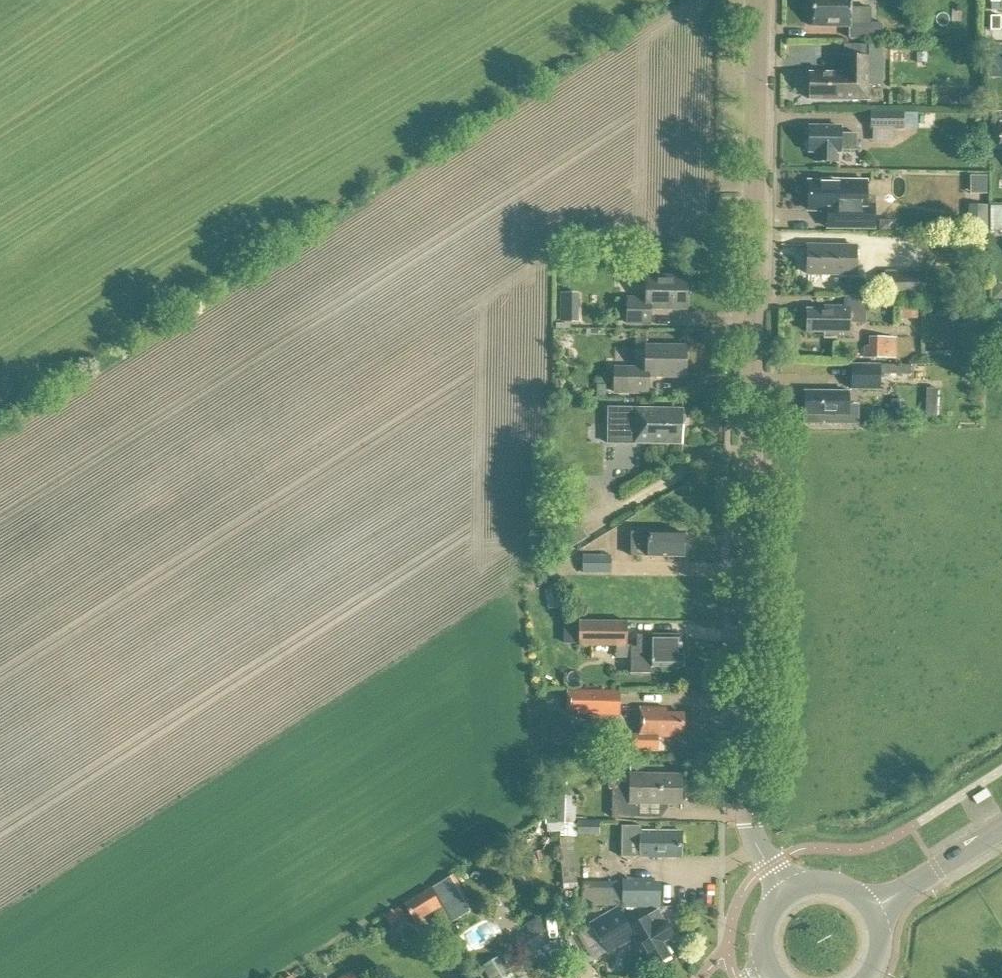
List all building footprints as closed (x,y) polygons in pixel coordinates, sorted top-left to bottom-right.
[(870,24),(870,9),(850,9),(850,0),(810,0),(810,4),(812,4),(812,16),(810,16),(810,26),(849,26),(849,39),(881,39),(881,24),(870,24)] [(990,31),(1000,31),(1000,17),(990,17),(990,31)] [(869,58),(869,46),(846,46),(845,57),(845,73),(810,73),(810,99),(844,100),(844,99),(868,100),(868,85),(869,85),(869,58)] [(1001,64),(1001,48),(991,49),(991,64),(1001,64)] [(904,129),(904,113),(872,113),(872,129),(904,129)] [(842,128),(810,128),(810,152),(817,152),(817,163),(838,163),(838,152),(841,152),(841,150),(857,150),(858,135),(842,135),(842,128)] [(992,174),(978,174),(978,189),(993,189),(992,174)] [(867,198),(867,183),(810,182),(809,210),(827,210),(827,228),(874,229),(875,198),(867,198)] [(968,231),(987,231),(987,205),(968,205),(968,231)] [(1001,238),(1001,207),(992,207),(992,238),(1001,238)] [(856,275),(856,248),(808,247),(808,274),(856,275)] [(886,298),(926,297),(925,272),(885,272),(886,298)] [(651,323),(651,308),(687,308),(687,277),(647,277),(647,299),(629,298),(628,323),(651,323)] [(993,300),(1001,300),(1001,286),(993,286),(993,300)] [(846,297),(846,308),(826,308),(826,311),(808,311),(808,332),(826,332),(826,336),(850,336),(850,324),(866,324),(867,297),(846,297)] [(580,318),(579,298),(558,298),(558,324),(573,324),(572,318),(580,318)] [(918,305),(901,305),(901,320),(917,320),(918,305)] [(862,347),(863,359),(896,358),(895,338),(869,338),(869,347),(862,347)] [(648,393),(648,377),(687,378),(687,346),(646,345),(645,371),(616,369),(615,393),(648,393)] [(878,391),(879,367),(850,366),(850,390),(878,391)] [(937,390),(926,390),(925,418),(936,418),(937,390)] [(858,405),(848,405),(848,394),(807,393),(807,422),(858,424),(858,405)] [(661,409),(635,408),(607,408),(607,444),(634,444),(651,444),(651,443),(682,443),(682,426),(685,422),(685,416),(682,414),(682,410),(660,410),(661,409)] [(683,557),(683,535),(647,535),(647,533),(632,533),(632,556),(649,556),(649,557),(683,557)] [(612,574),(612,555),(583,555),(583,574),(612,574)] [(637,646),(632,646),(632,645),(628,645),(628,621),(579,621),(579,647),(617,647),(616,659),(631,659),(631,674),(655,674),(655,668),(683,668),(683,651),(682,651),(682,634),(654,634),(654,635),(637,635),(637,646)] [(620,716),(621,691),(567,691),(567,711),(577,711),(577,715),(620,716)] [(641,708),(641,734),(629,734),(629,749),(658,750),(658,737),(675,737),(675,732),(683,732),(683,714),(666,713),(666,708),(641,708)] [(682,774),(631,774),(607,774),(607,790),(613,790),(613,818),(639,818),(639,804),(682,804),(682,774)] [(558,796),(556,824),(575,825),(576,806),(572,806),(572,797),(558,796)] [(584,831),(605,830),(605,818),(583,819),(584,831)] [(681,857),(682,831),(641,831),(641,827),(621,827),(621,857),(641,857),(681,857)] [(562,890),(575,890),(573,838),(559,838),(562,890)] [(612,889),(611,907),(615,907),(617,906),(618,907),(660,908),(661,881),(610,882),(610,889),(612,889)] [(453,926),(441,907),(430,887),(403,904),(415,923),(432,913),(443,933),(453,926)] [(658,910),(633,925),(629,927),(618,907),(617,906),(615,907),(589,923),(608,954),(635,937),(652,967),(671,955),(664,943),(674,937),(658,910)] [(481,966),(488,977),(515,977),(501,954),(481,966)]
